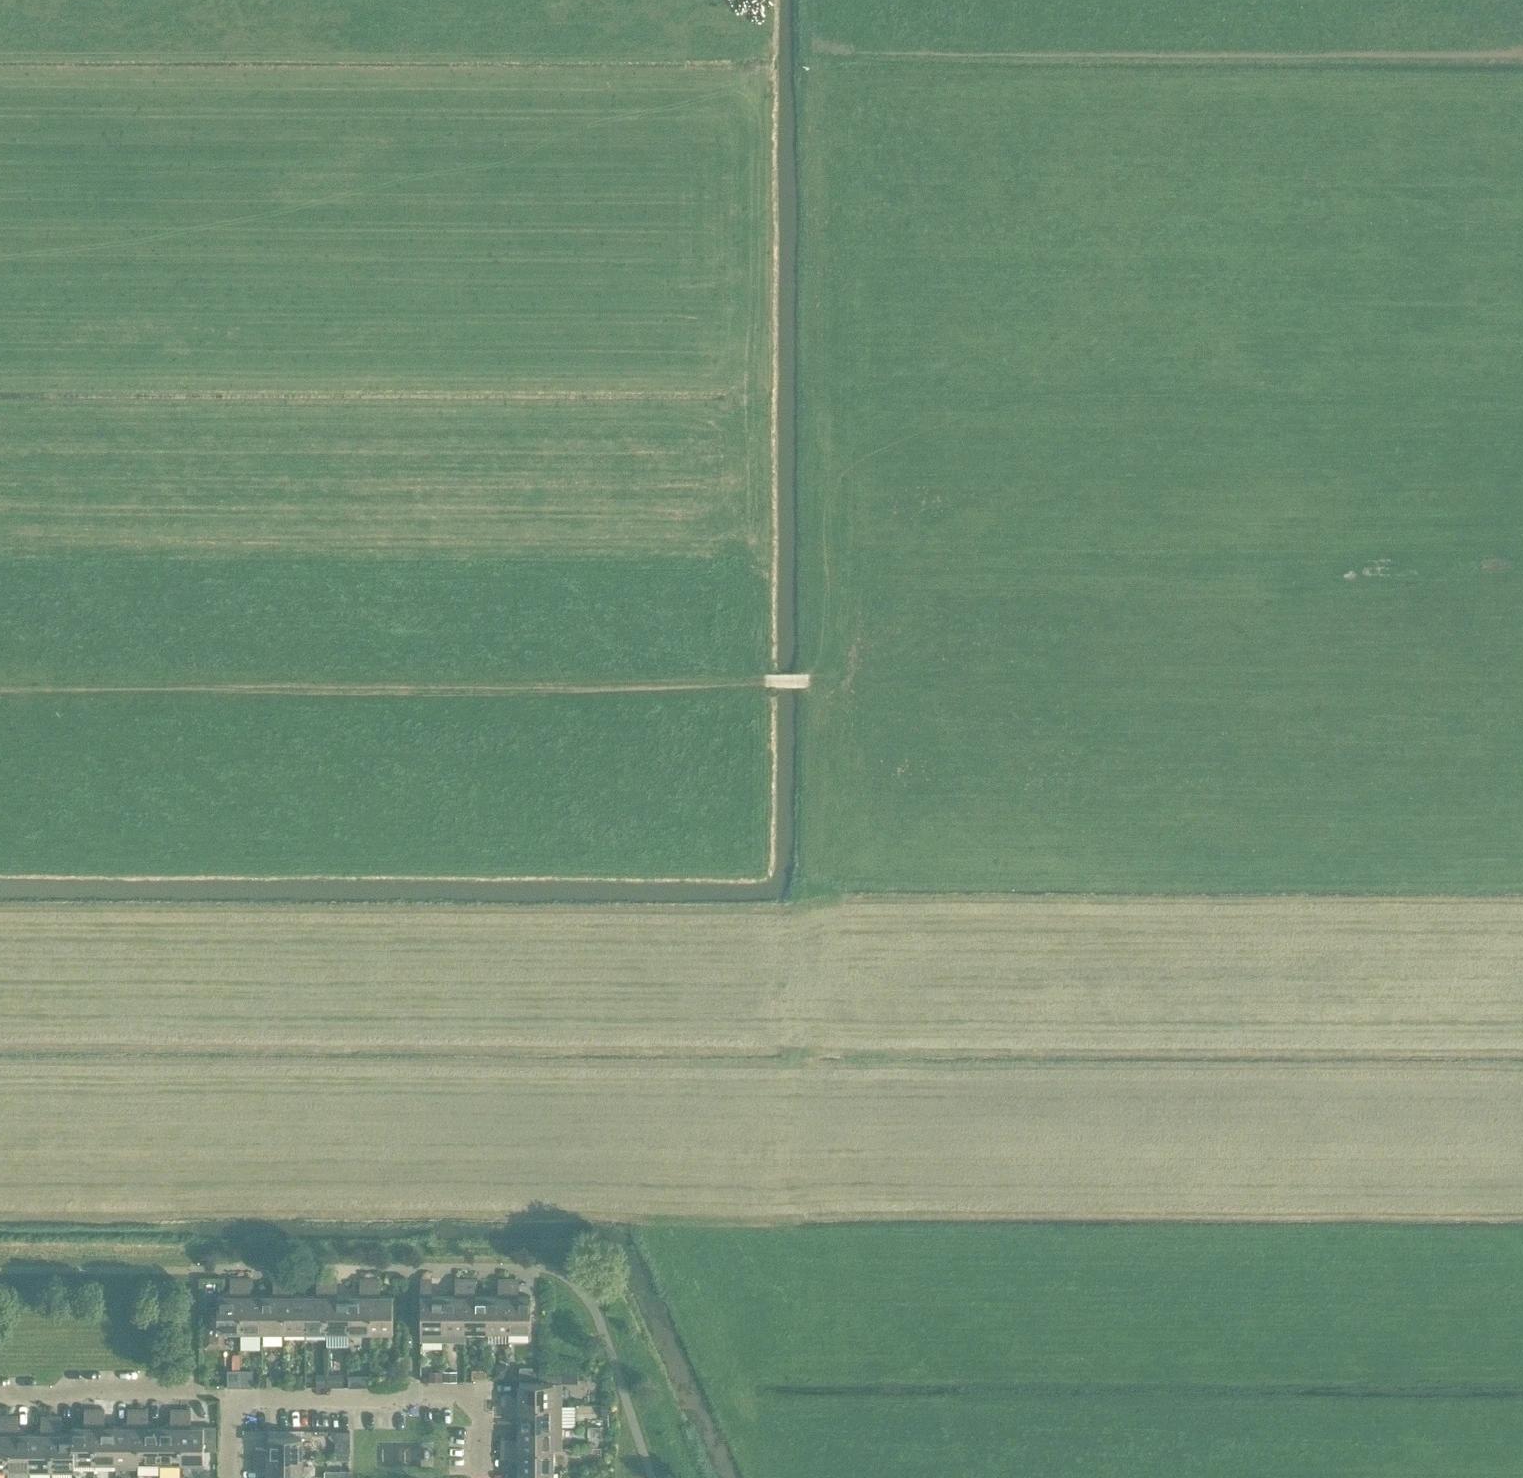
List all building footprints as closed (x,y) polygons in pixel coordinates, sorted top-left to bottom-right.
[(231,1295),(218,1295),(218,1307),(207,1307),(206,1344),(224,1344),(224,1332),(241,1332),(242,1278),(231,1278),(231,1295)] [(241,1332),(262,1332),(262,1295),(251,1295),(251,1278),(242,1278),(241,1332)] [(262,1332),(284,1332),(283,1278),(274,1278),(274,1295),(262,1295),(262,1332)] [(284,1332),(305,1332),(305,1295),(293,1295),(293,1278),(283,1278),(284,1332)] [(305,1332),(326,1332),(326,1278),(317,1278),(317,1295),(305,1295),(305,1332)] [(326,1332),(348,1332),(348,1295),(336,1295),(336,1278),(326,1278),(326,1332)] [(348,1332),(371,1333),(371,1278),(360,1278),(360,1295),(348,1295),(348,1332)] [(371,1278),(371,1333),(393,1333),(393,1295),(380,1295),(380,1278),(371,1278)] [(421,1279),(421,1329),(421,1343),(444,1343),(444,1296),(433,1295),(433,1279),(421,1279)] [(455,1296),(444,1296),(444,1343),(466,1343),(466,1330),(466,1279),(455,1279),(455,1296)] [(476,1279),(466,1279),(466,1330),(487,1330),(487,1296),(476,1296),(476,1279)] [(487,1330),(509,1330),(509,1279),(499,1279),(499,1296),(487,1296),(487,1330)] [(519,1279),(509,1279),(509,1330),(531,1331),(532,1296),(519,1295),(519,1279)] [(507,1363),(495,1363),(495,1376),(507,1376),(507,1363)] [(533,1366),(520,1366),(520,1378),(533,1378),(533,1366)] [(486,1368),(473,1368),(473,1377),(486,1377),(486,1368)] [(226,1369),(226,1386),(239,1386),(239,1369),(226,1369)] [(252,1386),(252,1369),(239,1369),(239,1386),(252,1386)] [(443,1371),(429,1371),(429,1380),(443,1380),(443,1371)] [(457,1371),(443,1371),(443,1380),(457,1380),(457,1371)] [(325,1373),(317,1373),(317,1385),(325,1385),(325,1373)] [(343,1373),(327,1373),(327,1385),(343,1385),(343,1373)] [(272,1375),(261,1375),(261,1385),(272,1385),(272,1375)] [(503,1394),(503,1405),(561,1405),(561,1382),(520,1382),(520,1394),(503,1394)] [(561,1426),(561,1405),(503,1405),(503,1413),(503,1416),(520,1416),(520,1426),(561,1426)] [(75,1463),(95,1463),(95,1408),(86,1408),(86,1426),(72,1426),(72,1432),(73,1432),(74,1463),(75,1463)] [(95,1463),(116,1463),(116,1424),(106,1424),(106,1408),(95,1408),(95,1463)] [(116,1463),(138,1464),(138,1408),(128,1408),(128,1424),(116,1424),(116,1463)] [(138,1464),(160,1464),(160,1425),(149,1425),(149,1408),(138,1408),(138,1464)] [(160,1464),(181,1464),(182,1409),(170,1408),(170,1425),(160,1425),(160,1464)] [(182,1409),(181,1464),(205,1464),(205,1450),(216,1450),(216,1426),(193,1426),(193,1409),(182,1409)] [(9,1471),(9,1415),(0,1415),(0,1471),(9,1471)] [(30,1471),(30,1432),(19,1432),(19,1415),(9,1415),(9,1471),(9,1477),(30,1477),(30,1471)] [(30,1471),(52,1471),(52,1415),(41,1415),(41,1432),(30,1432),(30,1471)] [(52,1415),(52,1471),(75,1471),(75,1463),(74,1463),(73,1432),(72,1432),(62,1432),(62,1415),(52,1415)] [(503,1448),(554,1448),(561,1448),(561,1426),(520,1426),(520,1438),(503,1438),(503,1448)] [(256,1458),(303,1458),(303,1436),(269,1436),(269,1447),(256,1447),(256,1458)] [(554,1469),(554,1448),(503,1448),(503,1458),(520,1458),(520,1469),(554,1469)] [(303,1458),(256,1458),(256,1469),(269,1469),(269,1477),(303,1477),(303,1458)] [(554,1469),(520,1469),(520,1477),(554,1477),(554,1469)]
